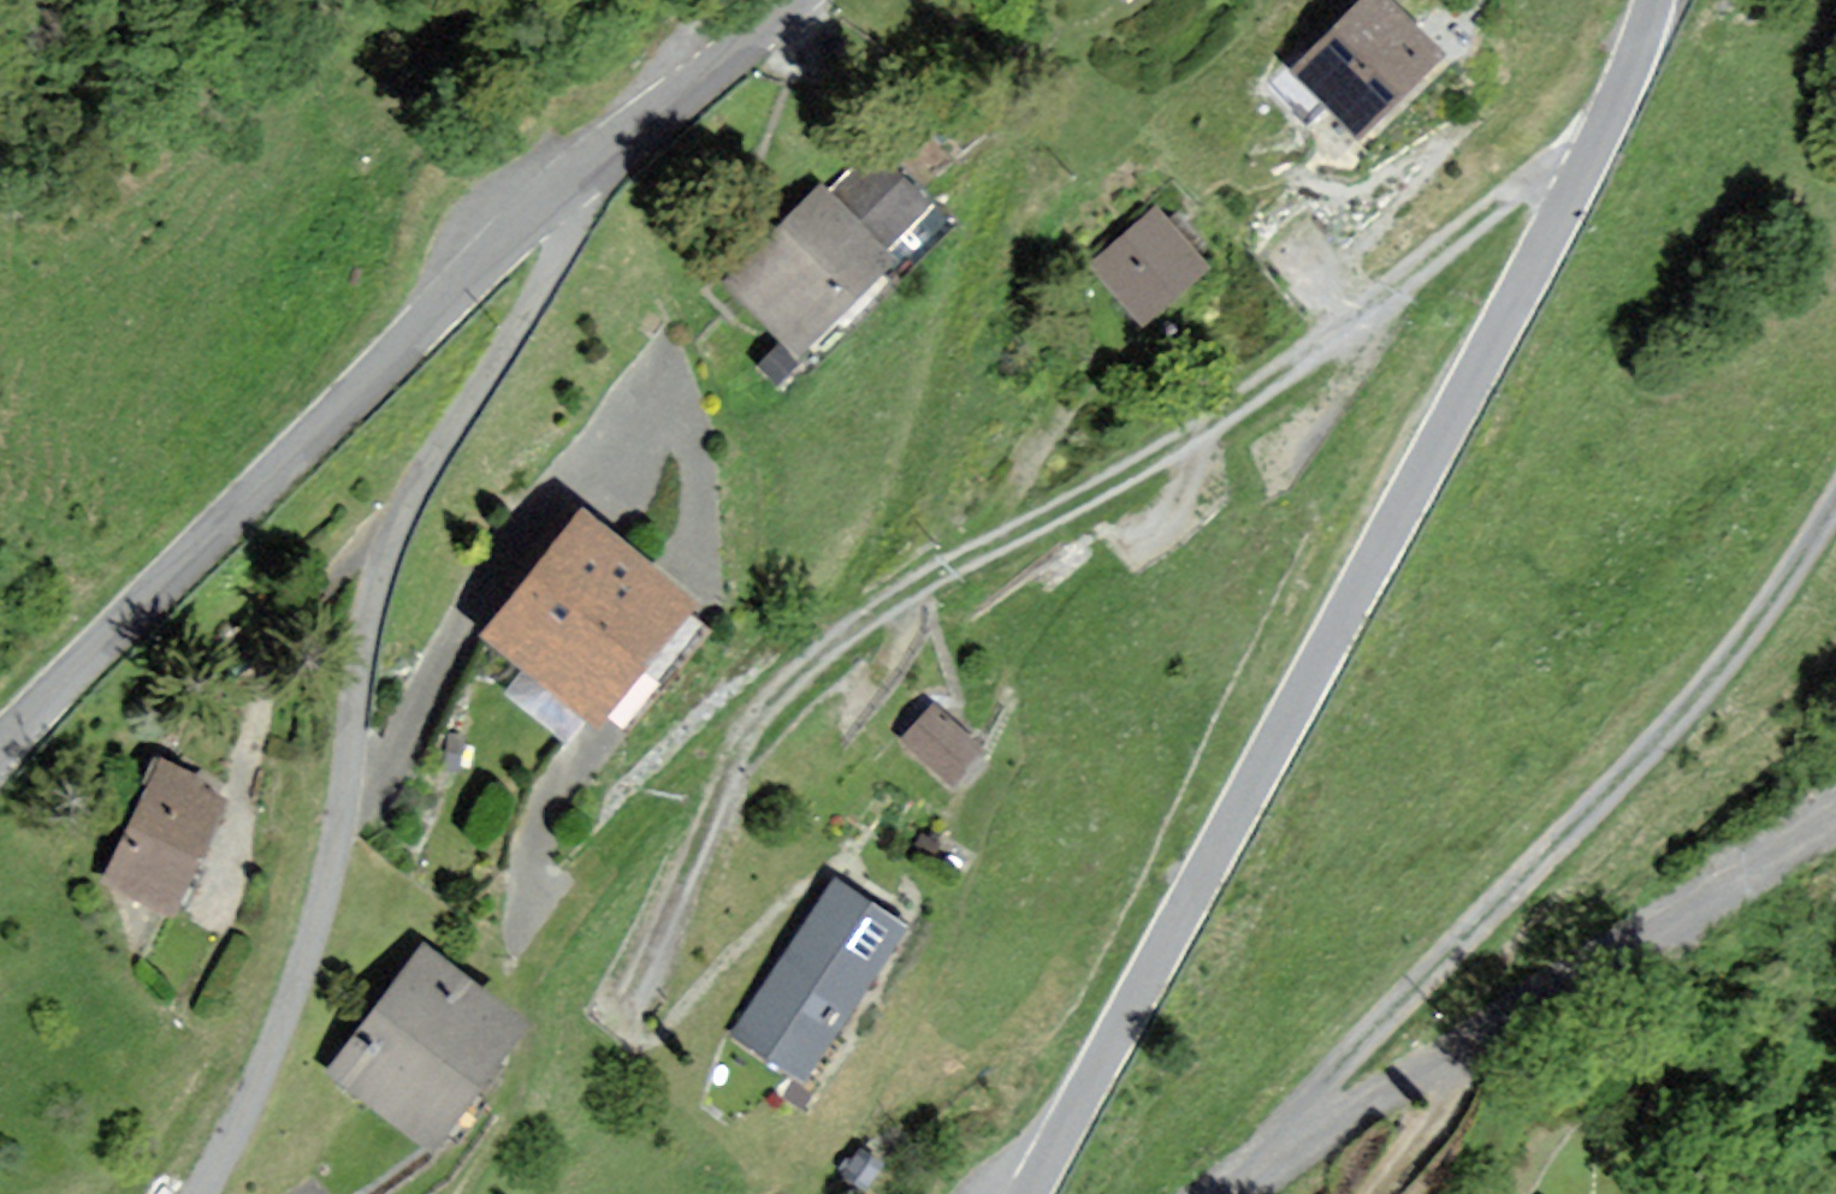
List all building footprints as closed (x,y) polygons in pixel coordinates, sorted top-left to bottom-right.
[(1370,0),(1367,0),(1289,75),(1348,135),(1428,59),(1370,0)] [(917,207),(870,161),(828,203),(816,192),(724,285),(793,352),(881,264),(870,253),(917,207)] [(1198,269),(1151,214),(1089,267),(1136,322),(1198,269)] [(670,605),(570,525),(480,637),(581,717),(670,605)] [(972,751),(930,711),(901,740),(943,781),(972,751)] [(189,786),(154,768),(97,880),(158,911),(209,810),(183,797),(189,786)] [(896,931),(827,886),(730,1035),(799,1080),(896,931)] [(503,1032),(418,963),(329,1071),(415,1140),(503,1032)]
